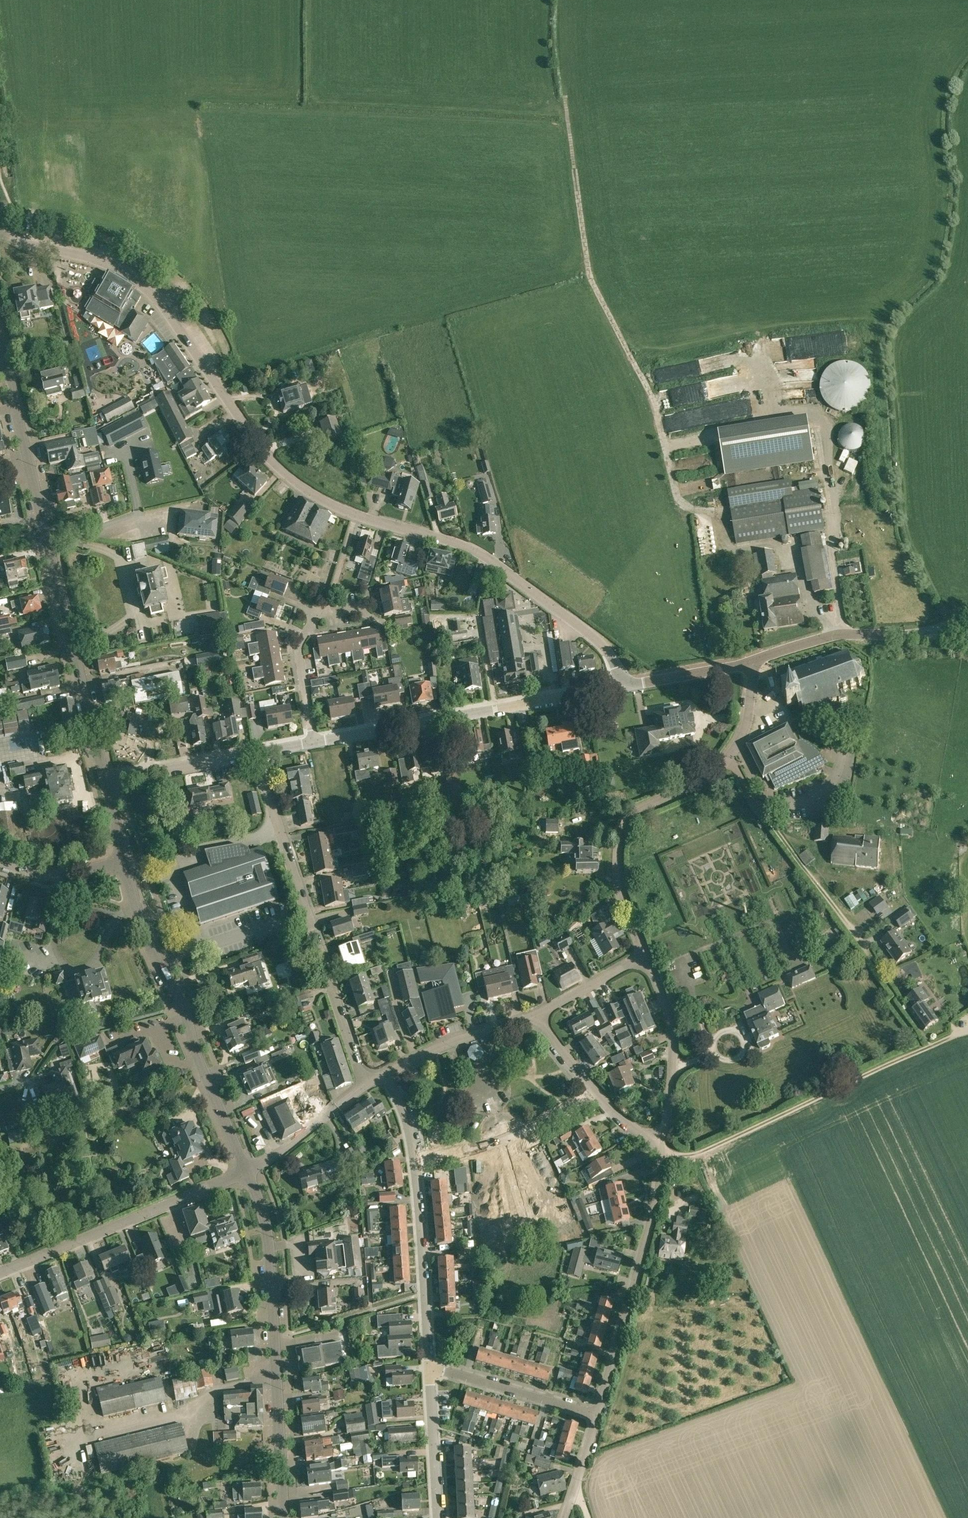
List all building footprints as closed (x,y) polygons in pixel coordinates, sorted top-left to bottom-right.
[(89,303),(85,308),(87,309),(86,311),(113,327),(113,326),(118,329),(117,330),(136,342),(149,321),(130,310),(132,306),(135,308),(140,297),(135,291),(136,289),(135,289),(108,272),(93,298),(94,299),(91,304),(89,303)] [(19,315),(21,315),(22,319),(29,318),(28,313),(39,311),(39,310),(53,307),(50,288),(35,290),(35,289),(15,293),(19,315)] [(55,345),(58,359),(71,356),(68,342),(55,345)] [(107,344),(91,349),(96,366),(113,361),(107,344)] [(201,407),(210,401),(198,380),(196,381),(189,368),(190,368),(174,344),(164,351),(152,358),(166,383),(176,377),(183,387),(185,391),(178,395),(184,404),(179,407),(185,418),(202,408),(201,407)] [(304,364),(308,376),(316,374),(311,361),(304,364)] [(870,392),(871,390),(871,387),(871,384),(870,382),(870,379),(869,377),(867,374),(866,372),(864,370),(862,368),(860,366),(858,365),(856,364),(853,363),(851,362),(848,362),(845,362),(843,362),(840,362),(838,363),(835,364),(833,365),(831,367),(829,368),(827,370),(825,372),(824,374),(822,377),(821,379),(821,382),(820,384),(820,387),(820,390),(821,392),(821,395),(822,397),(824,400),(825,402),(827,404),(828,406),(830,407),(833,409),(835,410),(838,411),(840,412),(843,412),(845,412),(848,412),(851,412),(853,411),(856,410),(858,409),(860,408),(862,406),(864,404),(866,402),(867,400),(869,397),(870,395),(870,392)] [(62,393),(61,388),(63,387),(61,379),(67,378),(64,366),(58,367),(59,372),(42,377),(43,384),(45,392),(46,392),(47,397),(62,393)] [(314,379),(316,389),(323,387),(320,377),(314,379)] [(106,402),(116,404),(120,387),(110,385),(106,402)] [(277,392),(283,413),(304,406),(298,386),(277,392)] [(71,391),(73,401),(86,398),(84,387),(71,391)] [(169,393),(156,399),(173,434),(186,427),(169,393)] [(128,398),(102,412),(108,423),(120,417),(125,414),(125,415),(135,410),(128,398)] [(140,407),(144,414),(159,406),(155,400),(140,407)] [(726,417),(725,411),(715,412),(715,417),(706,418),(706,424),(727,423),(727,417),(726,417)] [(110,446),(145,427),(138,413),(103,432),(110,446)] [(320,424),(326,441),(340,436),(335,419),(320,424)] [(814,459),(807,420),(719,434),(725,473),(814,459)] [(841,431),(841,432),(840,434),(839,435),(839,437),(839,439),(839,440),(839,442),(840,443),(840,445),(841,446),(842,448),(844,449),(839,461),(844,463),(849,451),(850,452),(851,452),(853,452),(855,452),(856,451),(858,451),(859,450),(861,449),(862,448),(863,446),(864,445),(865,444),(865,442),(866,440),(866,439),(866,437),(865,435),(865,434),(864,432),(863,431),(862,429),(861,428),(859,427),(858,426),(856,426),(855,425),(853,425),(851,425),(850,425),(848,426),(847,426),(845,427),(844,428),(842,429),(841,431)] [(179,445),(182,449),(192,444),(189,440),(192,439),(192,437),(193,436),(190,430),(188,430),(186,427),(173,434),(179,445)] [(85,432),(88,448),(99,445),(95,429),(85,432)] [(219,457),(225,452),(228,456),(235,452),(232,448),(233,447),(223,431),(209,441),(210,443),(202,449),(209,460),(218,454),(219,457)] [(66,461),(78,458),(77,458),(76,451),(81,450),(78,440),(73,441),(73,439),(46,446),(50,464),(66,461)] [(192,444),(182,449),(186,459),(196,454),(192,444)] [(147,484),(163,480),(156,452),(140,456),(147,484)] [(78,458),(66,461),(68,471),(85,467),(100,464),(98,453),(82,456),(82,457),(77,458),(78,458)] [(714,459),(692,460),(692,474),(714,473),(714,459)] [(488,462),(482,464),(485,473),(490,471),(488,462)] [(237,479),(254,495),(266,482),(249,466),(243,473),(239,469),(233,475),(238,479),(237,479)] [(91,481),(93,489),(105,486),(105,487),(111,485),(111,483),(108,470),(89,474),(91,481)] [(360,482),(366,484),(366,481),(363,473),(358,475),(360,482)] [(395,478),(396,476),(388,473),(387,479),(371,474),(368,484),(391,491),(391,490),(395,478)] [(60,492),(56,493),(59,504),(66,503),(67,509),(76,507),(74,501),(80,499),(78,492),(93,489),(91,481),(86,482),(85,475),(69,479),(69,478),(57,481),(60,492)] [(419,477),(421,484),(428,482),(426,475),(419,477)] [(410,482),(395,478),(391,490),(393,491),(392,495),(400,498),(397,506),(399,506),(399,508),(402,509),(404,508),(410,510),(412,500),(414,501),(416,494),(415,494),(418,484),(410,482)] [(486,484),(485,479),(477,482),(478,486),(478,487),(482,504),(494,500),(489,483),(486,484)] [(790,481),(729,491),(731,504),(737,543),(824,530),(818,490),(792,494),(790,481)] [(428,482),(421,484),(424,496),(432,493),(429,482),(428,482)] [(90,491),(93,506),(106,504),(102,488),(90,491)] [(436,509),(440,522),(457,517),(453,504),(449,505),(446,494),(436,497),(439,508),(436,509)] [(10,515),(6,498),(0,500),(0,517),(10,515)] [(284,529),(300,537),(314,508),(298,500),(284,529)] [(237,503),(227,515),(239,525),(250,513),(237,503)] [(481,519),(482,526),(477,527),(478,534),(483,534),(483,535),(495,534),(495,526),(496,526),(495,517),(494,517),(493,506),(481,508),(482,519),(481,519)] [(210,508),(210,515),(181,512),(179,535),(215,539),(218,516),(219,509),(210,508)] [(314,508),(300,537),(316,545),(330,516),(314,508)] [(337,525),(341,519),(335,515),(331,522),(337,525)] [(237,527),(229,521),(224,527),(232,534),(237,527)] [(824,532),(801,537),(804,550),(802,550),(807,583),(811,583),(814,593),(835,589),(827,545),(824,532)] [(145,543),(146,550),(168,545),(166,537),(144,542),(145,543)] [(377,558),(370,556),(374,543),(361,539),(355,557),(363,560),(361,568),(372,571),(377,558)] [(405,560),(409,547),(396,543),(390,562),(399,565),(396,572),(408,576),(412,562),(405,560)] [(758,553),(761,576),(777,573),(773,550),(758,553)] [(427,567),(448,572),(451,557),(430,552),(427,567)] [(231,557),(225,555),(223,560),(229,563),(231,557)] [(8,585),(9,585),(9,589),(16,588),(16,584),(17,583),(17,582),(27,580),(25,573),(26,573),(25,569),(26,569),(24,560),(14,562),(14,563),(4,565),(8,585)] [(845,571),(846,576),(861,574),(860,565),(853,566),(854,570),(845,571)] [(163,613),(162,605),(166,604),(161,584),(167,582),(167,580),(165,570),(158,571),(136,576),(144,610),(149,608),(151,616),(163,613)] [(482,575),(475,573),(473,582),(480,583),(482,575)] [(760,599),(765,631),(777,629),(777,627),(804,623),(797,574),(762,580),(765,598),(760,599)] [(284,596),(288,584),(269,577),(267,584),(259,581),(255,591),(268,596),(271,591),(284,596)] [(378,594),(377,595),(379,602),(380,603),(382,603),(382,604),(399,601),(398,593),(400,593),(402,591),(402,588),(405,587),(404,581),(399,582),(392,583),(390,583),(391,590),(380,592),(380,594),(378,594)] [(498,663),(520,660),(524,659),(517,616),(512,616),(512,615),(510,616),(509,612),(514,611),(515,611),(513,593),(511,593),(495,596),(496,599),(483,601),(486,618),(483,619),(490,664),(498,663)] [(18,609),(20,617),(40,612),(37,599),(29,601),(28,600),(10,604),(12,611),(18,609)] [(279,606),(261,599),(258,606),(251,603),(247,613),(260,619),(262,613),(275,618),(279,606)] [(399,601),(382,604),(382,605),(380,605),(379,607),(381,614),(382,615),(384,615),(384,616),(409,612),(407,600),(399,601)] [(433,600),(433,608),(447,608),(447,600),(433,600)] [(530,618),(539,624),(545,615),(536,609),(530,618)] [(396,626),(412,624),(410,615),(395,618),(396,626)] [(3,627),(10,625),(16,624),(15,618),(10,620),(9,618),(3,620),(0,620),(0,628),(3,627)] [(199,623),(201,635),(222,632),(220,620),(199,623)] [(263,622),(244,625),(245,632),(264,628),(263,622)] [(0,628),(0,636),(12,633),(10,625),(3,627),(0,628)] [(39,646),(50,644),(45,625),(35,628),(35,629),(19,633),(22,649),(39,646)] [(378,627),(366,630),(369,649),(376,648),(378,658),(383,657),(378,627)] [(366,630),(354,632),(359,661),(364,660),(363,650),(369,649),(366,630)] [(354,632),(341,634),(345,653),(351,652),(353,662),(359,661),(354,632)] [(547,633),(553,672),(558,671),(552,632),(547,633)] [(247,645),(248,651),(278,645),(276,633),(256,636),(258,643),(247,645)] [(341,634),(329,636),(335,666),(340,665),(338,655),(345,653),(341,634)] [(243,636),(232,638),(234,644),(244,642),(243,636)] [(335,666),(329,636),(317,638),(319,648),(313,649),(315,661),(321,660),(321,658),(327,657),(329,667),(335,666)] [(573,658),(571,645),(571,644),(563,645),(562,641),(555,642),(559,671),(575,668),(575,666),(579,665),(580,672),(595,669),(593,657),(580,659),(580,657),(578,657),(573,658)] [(260,654),(261,661),(280,658),(278,645),(248,651),(249,656),(260,654)] [(222,652),(210,654),(212,664),(224,662),(222,652)] [(859,683),(862,675),(859,667),(853,664),(849,653),(791,674),(796,686),(783,691),(788,705),(798,701),(799,706),(802,705),(804,711),(840,698),(837,690),(859,683)] [(24,654),(6,658),(9,670),(27,666),(26,662),(24,654)] [(115,669),(121,668),(120,662),(114,663),(113,655),(97,658),(100,671),(108,670),(108,672),(115,670),(115,669)] [(399,655),(389,657),(391,665),(400,663),(399,655)] [(530,656),(532,672),(539,671),(536,655),(530,656)] [(252,669),(253,675),(282,669),(280,658),(261,661),(262,667),(252,669)] [(475,658),(459,661),(461,669),(460,669),(463,690),(481,687),(477,666),(476,666),(475,658)] [(520,660),(498,663),(499,668),(505,667),(506,670),(504,671),(504,675),(503,675),(505,684),(524,680),(523,671),(522,672),(520,660)] [(436,676),(437,676),(435,663),(428,664),(429,678),(430,678),(436,676)] [(787,664),(776,668),(780,678),(790,675),(787,664)] [(27,674),(30,685),(57,678),(54,666),(45,668),(45,670),(27,674)] [(282,669),(253,675),(254,680),(264,679),(265,685),(285,682),(282,669)] [(545,675),(545,669),(544,669),(546,688),(559,686),(558,673),(545,675)] [(119,682),(102,686),(105,702),(122,699),(130,697),(130,696),(134,695),(136,705),(183,696),(178,673),(145,680),(144,674),(131,676),(131,678),(126,679),(126,681),(119,682)] [(323,679),(324,686),(338,683),(337,677),(323,679)] [(390,687),(384,688),(388,705),(400,703),(398,692),(405,691),(402,677),(389,679),(390,687)] [(30,685),(22,686),(24,694),(31,692),(50,688),(50,689),(59,687),(57,678),(30,685)] [(410,687),(413,705),(432,702),(430,684),(421,686),(420,680),(409,681),(410,687)] [(369,682),(364,683),(367,697),(374,696),(375,707),(388,705),(384,688),(379,689),(375,682),(372,683),(371,682),(369,682)] [(364,683),(358,684),(360,698),(367,697),(364,683)] [(272,688),(273,695),(287,693),(285,686),(272,688)] [(191,730),(194,744),(205,742),(203,736),(205,735),(203,728),(203,727),(201,716),(206,715),(205,710),(202,696),(194,698),(197,715),(194,715),(195,720),(191,721),(193,730),(191,730)] [(42,697),(16,703),(18,712),(44,706),(42,697)] [(185,697),(167,701),(170,715),(188,712),(185,697)] [(352,699),(340,701),(343,718),(355,716),(352,699)] [(224,723),(224,725),(213,727),(214,734),(215,734),(216,741),(238,737),(235,721),(242,719),(238,701),(224,703),(227,722),(224,723)] [(343,718),(340,701),(328,703),(331,720),(343,718)] [(42,713),(43,718),(74,713),(72,702),(53,705),(54,711),(42,713)] [(276,704),(264,706),(265,711),(268,729),(280,726),(277,709),(276,704)] [(253,705),(247,706),(249,720),(255,719),(253,705)] [(277,709),(280,726),(292,724),(289,707),(277,709)] [(211,708),(205,710),(206,715),(207,718),(213,717),(211,708)] [(635,731),(638,745),(640,758),(661,754),(659,745),(658,742),(694,735),(689,709),(679,711),(679,710),(664,713),(664,714),(653,716),(655,727),(635,731)] [(74,713),(43,718),(44,724),(53,722),(54,727),(64,726),(75,724),(74,713)] [(27,728),(26,720),(0,724),(0,731),(27,728)] [(572,742),(575,741),(571,721),(562,723),(563,728),(545,731),(548,745),(548,746),(562,743),(562,745),(563,750),(573,748),(573,745),(572,742)] [(747,744),(748,745),(764,777),(770,773),(773,778),(771,779),(775,788),(820,774),(818,769),(826,764),(807,745),(802,741),(798,743),(788,724),(747,744)] [(129,725),(128,733),(136,735),(138,726),(129,725)] [(467,735),(469,745),(470,754),(479,753),(480,761),(492,759),(490,745),(483,746),(481,732),(467,735)] [(497,734),(499,745),(501,754),(509,753),(511,761),(523,758),(520,745),(518,745),(513,746),(513,745),(511,732),(497,734)] [(416,744),(417,748),(420,766),(430,764),(432,775),(443,773),(439,753),(432,754),(430,742),(416,744)] [(17,745),(18,757),(46,756),(46,744),(17,745)] [(406,763),(399,764),(403,784),(414,782),(412,771),(421,770),(420,766),(417,748),(404,750),(406,763)] [(360,772),(355,773),(356,781),(369,779),(368,769),(378,767),(375,750),(356,753),(359,770),(360,770),(360,772)] [(580,756),(582,769),(591,769),(589,755),(580,756)] [(9,768),(11,778),(25,775),(23,765),(9,768)] [(395,767),(383,771),(384,778),(386,787),(399,785),(395,767)] [(45,785),(50,807),(72,803),(65,768),(42,773),(43,774),(23,778),(25,789),(45,785)] [(300,778),(298,778),(299,784),(303,783),(304,790),(301,790),(302,798),(312,796),(308,777),(309,777),(307,768),(299,769),(300,778)] [(299,769),(287,771),(288,781),(289,781),(292,800),(296,799),(297,804),(299,818),(311,815),(310,809),(304,811),(303,803),(302,798),(301,790),(304,790),(303,783),(299,784),(298,778),(300,778),(299,769)] [(210,801),(230,797),(228,783),(219,785),(220,787),(208,790),(208,789),(188,793),(191,807),(211,803),(210,801)] [(253,815),(260,814),(256,794),(250,795),(251,800),(249,801),(253,815)] [(406,810),(413,809),(412,801),(404,803),(406,810)] [(344,813),(346,822),(357,820),(356,811),(344,813)] [(22,845),(18,813),(0,816),(0,848),(22,845)] [(311,815),(299,818),(301,826),(313,824),(311,815)] [(546,832),(558,832),(558,820),(546,819),(546,832)] [(760,820),(756,822),(760,828),(764,825),(760,820)] [(357,831),(355,825),(334,829),(335,835),(357,831)] [(814,840),(828,842),(830,826),(816,825),(814,840)] [(308,837),(311,849),(330,846),(328,834),(308,837)] [(831,862),(878,867),(881,838),(866,836),(865,838),(834,835),(831,862)] [(571,864),(571,873),(599,872),(599,863),(598,863),(598,851),(588,851),(588,845),(583,845),(583,842),(575,842),(575,843),(562,843),(562,853),(576,853),(576,864),(571,864)] [(311,849),(313,861),(332,858),(331,851),(338,850),(337,844),(330,846),(311,849)] [(208,866),(188,872),(203,920),(224,913),(226,917),(277,900),(260,849),(249,852),(248,850),(239,845),(204,851),(208,866)] [(804,858),(811,867),(818,861),(811,852),(804,858)] [(332,858),(313,861),(315,873),(335,870),(332,858)] [(364,863),(351,865),(352,871),(365,869),(364,863)] [(365,869),(352,871),(353,877),(366,875),(365,869)] [(321,882),(323,894),(343,890),(341,878),(321,882)] [(2,918),(9,893),(8,892),(8,891),(4,890),(3,891),(1,890),(0,888),(0,918),(2,918)] [(343,890),(323,894),(325,906),(345,902),(343,890)] [(508,905),(509,906),(520,904),(521,910),(526,909),(522,893),(506,897),(508,905)] [(352,900),(353,906),(369,903),(368,897),(352,900)] [(33,931),(45,934),(48,920),(42,919),(46,905),(30,901),(26,919),(36,921),(33,931)] [(352,908),(354,917),(368,915),(368,910),(367,905),(352,908)] [(612,934),(618,931),(612,920),(607,912),(604,913),(600,907),(589,913),(597,928),(591,931),(605,954),(619,947),(612,934)] [(893,918),(900,928),(912,919),(905,909),(893,918)] [(331,924),(335,938),(352,932),(348,919),(331,924)] [(4,943),(8,927),(0,925),(0,941),(4,943)] [(821,938),(825,944),(837,937),(833,930),(821,938)] [(353,938),(354,944),(357,943),(358,945),(376,939),(373,931),(353,938)] [(883,940),(887,944),(884,946),(896,963),(911,952),(895,931),(883,940)] [(553,939),(559,951),(572,945),(566,933),(553,939)] [(286,957),(297,954),(294,943),(282,947),(286,957)] [(357,943),(354,944),(339,949),(346,971),(364,965),(358,945),(357,943)] [(526,966),(518,968),(523,987),(537,984),(534,972),(540,970),(536,953),(524,956),(526,966)] [(251,964),(259,962),(256,954),(242,959),(244,966),(236,969),(237,971),(227,974),(231,988),(248,982),(250,986),(257,984),(251,964)] [(554,971),(562,987),(579,977),(571,962),(554,971)] [(894,981),(911,974),(919,970),(916,962),(891,973),(894,981)] [(421,984),(431,982),(434,992),(423,995),(430,1019),(431,1023),(442,1020),(442,1019),(452,1017),(450,1009),(463,1006),(460,993),(453,965),(417,970),(421,984)] [(512,965),(493,969),(495,977),(499,997),(512,994),(508,980),(515,979),(512,965)] [(370,969),(373,976),(384,973),(382,966),(370,969)] [(810,966),(787,976),(793,988),(816,978),(810,966)] [(697,969),(701,981),(709,978),(707,971),(703,973),(701,967),(697,969)] [(493,969),(474,974),(478,988),(484,986),(488,1000),(499,997),(495,977),(493,969)] [(399,974),(405,1002),(419,998),(412,971),(399,974)] [(66,982),(63,973),(54,976),(57,985),(66,982)] [(93,1005),(111,1000),(103,973),(75,981),(83,1007),(84,1007),(86,1015),(96,1012),(93,1005)] [(350,983),(354,996),(370,990),(365,978),(350,983)] [(769,1041),(775,1038),(779,1036),(769,1013),(775,1010),(785,1006),(776,987),(758,995),(763,1007),(745,1015),(749,1024),(748,1025),(757,1046),(759,1045),(760,1048),(763,1049),(769,1046),(770,1044),(769,1041)] [(907,997),(914,1007),(910,1011),(924,1030),(938,1020),(925,1002),(929,999),(920,988),(907,997)] [(370,990),(354,996),(358,1008),(374,1003),(370,990)] [(623,1001),(625,1005),(626,1009),(618,1013),(620,1019),(625,1018),(639,1013),(637,1011),(642,1009),(640,1006),(645,1004),(641,993),(623,1001)] [(389,998),(378,1001),(380,1008),(391,1004),(391,1002),(389,998)] [(606,1008),(612,1023),(620,1019),(618,1013),(616,1009),(625,1005),(623,1001),(614,1004),(606,1008)] [(396,1018),(391,1004),(380,1008),(382,1016),(386,1015),(388,1021),(396,1018)] [(639,1013),(625,1018),(630,1029),(638,1026),(637,1022),(643,1020),(643,1018),(650,1015),(645,1004),(640,1006),(642,1009),(637,1011),(639,1013)] [(249,1012),(252,1018),(260,1014),(257,1008),(249,1012)] [(593,1012),(601,1026),(608,1023),(601,1008),(593,1012)] [(407,1022),(405,1023),(412,1037),(424,1032),(418,1018),(419,1017),(416,1009),(403,1014),(407,1022)] [(569,1023),(575,1035),(594,1025),(588,1013),(569,1023)] [(334,1031),(328,1015),(313,1020),(319,1036),(334,1031)] [(615,1035),(616,1037),(622,1050),(633,1046),(629,1037),(633,1036),(633,1038),(656,1028),(650,1015),(643,1018),(643,1020),(637,1022),(638,1026),(630,1029),(627,1030),(615,1035)] [(230,1033),(223,1036),(226,1044),(241,1037),(241,1038),(250,1034),(243,1019),(227,1026),(230,1033)] [(601,1039),(604,1037),(614,1032),(613,1030),(613,1029),(609,1022),(608,1023),(601,1026),(596,1028),(601,1039)] [(614,1032),(615,1035),(627,1030),(624,1025),(613,1030),(614,1032)] [(390,1026),(375,1031),(377,1040),(375,1041),(378,1050),(387,1047),(387,1045),(395,1042),(392,1033),(390,1026)] [(270,1027),(260,1031),(262,1038),(272,1034),(270,1027)] [(615,1035),(614,1032),(604,1037),(608,1042),(613,1038),(615,1037),(616,1037),(615,1035)] [(253,1042),(250,1034),(241,1038),(241,1037),(226,1044),(230,1052),(253,1042)] [(74,1048),(80,1061),(105,1050),(100,1037),(74,1048)] [(580,1045),(587,1056),(598,1048),(591,1038),(580,1045)] [(613,1038),(608,1042),(611,1046),(616,1042),(613,1038)] [(139,1063),(145,1076),(162,1069),(154,1051),(149,1052),(145,1043),(136,1047),(133,1041),(111,1050),(119,1070),(127,1066),(127,1068),(139,1063)] [(19,1045),(12,1046),(15,1061),(8,1063),(10,1073),(31,1069),(29,1058),(40,1055),(38,1042),(26,1044),(26,1042),(19,1043),(19,1045)] [(330,1065),(345,1060),(339,1044),(324,1050),(330,1065)] [(486,1056),(482,1045),(468,1050),(473,1061),(486,1056)] [(241,1055),(245,1065),(255,1061),(261,1058),(258,1052),(257,1048),(241,1055)] [(267,1048),(258,1052),(261,1058),(270,1053),(267,1048)] [(598,1048),(587,1056),(594,1066),(605,1059),(598,1048)] [(281,1049),(270,1054),(272,1059),(283,1055),(281,1049)] [(643,1064),(655,1059),(651,1051),(640,1055),(643,1064)] [(610,1057),(613,1064),(625,1060),(622,1053),(610,1057)] [(350,1076),(345,1060),(330,1065),(335,1081),(350,1076)] [(628,1071),(633,1069),(629,1060),(619,1064),(621,1069),(609,1074),(616,1092),(634,1085),(628,1071)] [(71,1068),(69,1062),(68,1062),(60,1064),(62,1071),(71,1068)] [(266,1071),(270,1069),(268,1064),(262,1067),(241,1076),(248,1094),(269,1085),(266,1076),(268,1075),(266,1071)] [(44,1090),(48,1103),(73,1096),(65,1071),(52,1075),(55,1087),(44,1090)] [(7,1082),(7,1080),(9,1080),(7,1073),(4,1074),(4,1075),(0,1076),(0,1084),(7,1082)] [(321,1075),(306,1081),(260,1101),(265,1112),(269,1110),(272,1118),(266,1121),(272,1133),(278,1131),(279,1131),(283,1140),(302,1129),(300,1126),(319,1115),(318,1114),(331,1101),(326,1087),(321,1075)] [(365,1102),(359,1106),(368,1120),(375,1116),(375,1115),(384,1109),(379,1101),(375,1104),(371,1098),(365,1102)] [(368,1120),(359,1106),(343,1116),(353,1131),(368,1120)] [(0,1131),(0,1134),(10,1131),(7,1121),(0,1131)] [(43,1137),(55,1135),(52,1123),(40,1125),(43,1137)] [(202,1145),(202,1140),(200,1136),(196,1132),(195,1133),(192,1125),(170,1134),(167,1134),(163,1135),(162,1138),(166,1146),(173,1143),(175,1149),(171,1151),(175,1161),(170,1163),(174,1173),(167,1176),(171,1186),(189,1179),(183,1166),(188,1164),(187,1161),(204,1153),(201,1145),(202,1145)] [(575,1134),(583,1146),(594,1139),(587,1127),(575,1134)] [(23,1139),(31,1137),(30,1129),(21,1130),(23,1139)] [(558,1137),(562,1143),(572,1137),(569,1130),(558,1137)] [(381,1139),(388,1150),(390,1149),(397,1145),(389,1134),(381,1139)] [(562,1143),(558,1137),(553,1140),(556,1146),(562,1143)] [(583,1146),(576,1150),(579,1155),(586,1151),(590,1158),(601,1151),(594,1139),(583,1146)] [(362,1147),(355,1152),(359,1159),(367,1154),(362,1147)] [(570,1147),(563,1150),(567,1156),(573,1152),(570,1147)] [(359,1159),(355,1152),(352,1148),(344,1153),(345,1153),(348,1158),(352,1164),(359,1159)] [(573,1152),(567,1156),(570,1161),(576,1157),(573,1152)] [(561,1166),(570,1161),(567,1156),(558,1160),(561,1166)] [(605,1158),(586,1169),(592,1179),(587,1183),(589,1186),(605,1179),(602,1174),(611,1168),(610,1166),(612,1165),(608,1159),(606,1160),(605,1158)] [(372,1160),(373,1165),(373,1167),(383,1165),(382,1159),(372,1160)] [(328,1174),(339,1171),(336,1161),(307,1170),(308,1172),(298,1175),(302,1190),(331,1182),(328,1174)] [(385,1164),(387,1177),(400,1175),(399,1162),(385,1164)] [(467,1185),(465,1168),(454,1169),(456,1186),(464,1185),(467,1185)] [(366,1180),(365,1175),(361,1175),(362,1186),(375,1184),(374,1178),(374,1179),(366,1180)] [(400,1175),(387,1177),(380,1178),(381,1184),(387,1183),(388,1189),(402,1187),(400,1175)] [(432,1196),(446,1195),(445,1182),(431,1183),(432,1196)] [(607,1195),(601,1196),(603,1202),(608,1201),(608,1200),(624,1197),(621,1185),(605,1188),(607,1195)] [(394,1193),(391,1194),(381,1195),(379,1195),(380,1204),(395,1203),(394,1193)] [(569,1196),(571,1201),(575,1200),(576,1202),(580,1201),(577,1193),(569,1196)] [(432,1196),(433,1208),(448,1207),(446,1195),(432,1196)] [(605,1213),(626,1208),(624,1197),(608,1200),(608,1201),(610,1205),(604,1207),(605,1213)] [(580,1201),(576,1202),(578,1209),(585,1206),(582,1200),(580,1201)] [(206,1232),(209,1232),(207,1226),(205,1218),(207,1218),(206,1214),(204,1215),(201,1208),(195,1209),(194,1206),(188,1208),(189,1211),(183,1213),(186,1222),(183,1223),(185,1226),(187,1226),(194,1247),(209,1242),(206,1232)] [(589,1218),(585,1206),(578,1209),(583,1220),(589,1218)] [(433,1208),(435,1221),(449,1219),(448,1207),(433,1208)] [(629,1220),(626,1208),(605,1213),(606,1218),(612,1217),(614,1224),(629,1220)] [(708,1210),(690,1208),(689,1216),(698,1217),(698,1224),(707,1225),(708,1210)] [(378,1209),(367,1210),(368,1224),(373,1224),(373,1216),(379,1215),(378,1209)] [(391,1222),(405,1221),(405,1209),(390,1210),(391,1222)] [(583,1220),(578,1209),(574,1210),(579,1222),(583,1220)] [(662,1237),(659,1257),(683,1260),(685,1240),(680,1239),(681,1233),(686,1234),(687,1226),(686,1226),(687,1218),(677,1217),(676,1224),(675,1224),(673,1239),(662,1237)] [(207,1226),(209,1232),(215,1251),(239,1243),(231,1218),(207,1226)] [(593,1229),(589,1218),(583,1220),(586,1232),(593,1229)] [(435,1221),(436,1233),(450,1231),(449,1219),(435,1221)] [(353,1220),(354,1231),(364,1230),(363,1220),(353,1220)] [(391,1222),(392,1235),(406,1234),(405,1221),(391,1222)] [(373,1224),(368,1224),(368,1232),(374,1231),(374,1229),(379,1229),(378,1223),(373,1224)] [(437,1246),(442,1245),(452,1244),(450,1231),(436,1233),(437,1246)] [(392,1247),(407,1246),(406,1234),(392,1235),(392,1247)] [(145,1254),(136,1257),(143,1273),(152,1269),(150,1264),(165,1258),(155,1235),(152,1237),(151,1236),(143,1239),(144,1240),(140,1241),(145,1254)] [(9,1252),(3,1237),(0,1238),(0,1255),(9,1252)] [(362,1268),(361,1264),(359,1249),(358,1240),(358,1238),(343,1240),(343,1242),(334,1243),(334,1241),(308,1244),(309,1255),(315,1255),(317,1273),(338,1271),(338,1270),(347,1269),(347,1270),(362,1268)] [(566,1244),(567,1250),(575,1249),(575,1248),(579,1248),(577,1242),(566,1244)] [(392,1247),(393,1260),(408,1259),(407,1246),(392,1247)] [(191,1247),(183,1250),(185,1256),(193,1253),(191,1247)] [(575,1249),(573,1255),(583,1257),(584,1251),(575,1248),(575,1249)] [(124,1249),(112,1254),(119,1271),(120,1273),(127,1270),(126,1267),(131,1265),(124,1249)] [(593,1250),(592,1257),(596,1258),(619,1264),(622,1256),(598,1250),(597,1251),(593,1250)] [(119,1271),(112,1254),(100,1259),(105,1272),(110,1270),(111,1274),(119,1271)] [(570,1260),(568,1267),(571,1267),(579,1270),(580,1270),(583,1258),(582,1258),(583,1257),(573,1255),(571,1261),(570,1260)] [(617,1273),(619,1264),(596,1258),(594,1265),(593,1266),(617,1273)] [(393,1260),(394,1272),(409,1271),(408,1259),(393,1260)] [(439,1272),(453,1271),(452,1259),(438,1259),(439,1272)] [(86,1264),(74,1269),(80,1282),(74,1284),(77,1291),(89,1286),(88,1282),(93,1280),(86,1264)] [(131,1268),(135,1279),(143,1276),(139,1265),(131,1268)] [(46,1274),(55,1298),(67,1294),(58,1269),(53,1271),(52,1269),(50,1268),(46,1269),(46,1271),(47,1274),(46,1274)] [(409,1283),(409,1271),(394,1272),(395,1284),(409,1283)] [(454,1283),(453,1271),(439,1272),(439,1284),(454,1283)] [(183,1277),(174,1280),(181,1296),(189,1292),(183,1277)] [(107,1278),(100,1281),(105,1292),(112,1289),(112,1288),(107,1278)] [(221,1286),(219,1278),(204,1281),(206,1289),(221,1286)] [(100,1281),(93,1284),(98,1295),(105,1292),(100,1281)] [(473,1295),(478,1295),(482,1294),(481,1282),(472,1282),(472,1287),(473,1295)] [(439,1284),(440,1297),(460,1295),(459,1289),(454,1289),(454,1283),(439,1284)] [(318,1292),(319,1309),(336,1308),(335,1291),(333,1291),(333,1287),(326,1288),(326,1291),(318,1292)] [(354,1289),(354,1295),(355,1300),(362,1299),(362,1289),(362,1288),(354,1289)] [(224,1309),(225,1315),(243,1311),(239,1291),(221,1295),(221,1297),(212,1299),(213,1305),(214,1311),(224,1309)] [(98,1295),(101,1301),(107,1299),(105,1292),(98,1295)] [(213,1305),(212,1299),(211,1292),(200,1295),(193,1296),(195,1305),(202,1303),(203,1307),(213,1305)] [(13,1294),(5,1297),(11,1312),(18,1309),(17,1306),(22,1304),(18,1294),(13,1296),(13,1294)] [(460,1295),(440,1297),(441,1309),(445,1309),(446,1316),(455,1315),(455,1308),(455,1302),(460,1302),(460,1295)] [(5,1297),(0,1299),(0,1313),(2,1312),(3,1315),(11,1312),(5,1297)] [(27,1309),(32,1307),(34,1307),(33,1304),(30,1297),(23,1299),(27,1309)] [(47,1309),(40,1312),(43,1319),(50,1317),(47,1309)] [(108,1319),(115,1317),(112,1310),(106,1313),(108,1319)] [(30,1322),(33,1329),(40,1327),(35,1313),(26,1317),(28,1323),(30,1322)] [(389,1327),(390,1337),(410,1335),(412,1335),(410,1322),(398,1323),(398,1316),(377,1317),(378,1328),(389,1327)] [(581,1318),(564,1379),(587,1385),(587,1384),(586,1383),(587,1378),(589,1379),(593,1364),(592,1364),(593,1359),(594,1359),(604,1324),(581,1318)] [(487,1320),(483,1334),(495,1338),(499,1339),(503,1325),(487,1320)] [(150,1332),(165,1329),(163,1321),(148,1324),(150,1332)] [(503,1325),(499,1339),(509,1342),(513,1343),(517,1329),(503,1325)] [(517,1329),(513,1343),(522,1345),(526,1346),(530,1332),(517,1329)] [(230,1332),(233,1349),(253,1347),(251,1330),(230,1332)] [(530,1332),(526,1346),(536,1349),(540,1350),(544,1336),(530,1332)] [(93,1351),(110,1347),(108,1335),(91,1339),(93,1351)] [(410,1335),(390,1337),(388,1337),(388,1347),(378,1347),(378,1358),(399,1357),(398,1350),(410,1349),(410,1335)] [(544,1336),(540,1350),(544,1351),(556,1355),(560,1341),(544,1336)] [(12,1354),(22,1350),(17,1338),(7,1342),(12,1354)] [(208,1339),(209,1349),(221,1347),(220,1338),(208,1339)] [(321,1345),(297,1349),(299,1356),(297,1356),(298,1364),(300,1363),(301,1371),(325,1367),(325,1366),(344,1363),(340,1342),(321,1346),(321,1345)] [(478,1351),(474,1365),(490,1370),(494,1356),(491,1355),(478,1351)] [(494,1356),(490,1370),(504,1374),(508,1360),(498,1357),(494,1356)] [(508,1360),(504,1374),(517,1378),(521,1364),(512,1361),(508,1360)] [(201,1371),(209,1370),(208,1361),(200,1362),(201,1371)] [(521,1364),(517,1378),(531,1382),(535,1368),(525,1365),(521,1364)] [(369,1366),(358,1368),(358,1369),(360,1378),(362,1385),(362,1386),(372,1383),(369,1366)] [(398,1373),(397,1367),(385,1368),(386,1378),(392,1378),(392,1386),(412,1385),(411,1372),(398,1373)] [(535,1368),(531,1382),(547,1386),(551,1372),(539,1369),(535,1368)] [(225,1371),(227,1381),(238,1379),(237,1369),(225,1371)] [(358,1369),(344,1372),(345,1378),(350,1377),(352,1387),(362,1385),(360,1378),(358,1369)] [(213,1386),(209,1370),(201,1371),(192,1373),(193,1375),(173,1379),(177,1400),(198,1396),(197,1389),(213,1386)] [(321,1391),(329,1390),(328,1383),(320,1384),(319,1377),(302,1379),(304,1392),(312,1391),(312,1393),(321,1392),(321,1391)] [(103,1416),(139,1408),(166,1402),(161,1378),(119,1388),(118,1384),(96,1389),(103,1416)] [(223,1393),(224,1408),(261,1406),(261,1398),(262,1398),(261,1387),(251,1387),(251,1391),(223,1393)] [(343,1390),(333,1392),(334,1401),(344,1399),(343,1390)] [(479,1397),(467,1394),(463,1406),(471,1408),(469,1412),(467,1421),(465,1420),(461,1432),(468,1434),(471,1422),(474,1414),(479,1397)] [(326,1396),(317,1397),(319,1405),(327,1404),(326,1396)] [(302,1401),(304,1414),(320,1411),(319,1405),(317,1397),(309,1398),(310,1400),(302,1401)] [(479,1397),(474,1414),(479,1415),(480,1411),(487,1413),(491,1401),(479,1397)] [(487,1413),(499,1416),(502,1404),(491,1401),(487,1413)] [(397,1412),(398,1417),(414,1416),(413,1403),(390,1405),(391,1412),(397,1412)] [(374,1404),(365,1405),(368,1426),(376,1424),(374,1404)] [(511,1419),(514,1408),(502,1404),(499,1416),(511,1419)] [(261,1406),(224,1408),(225,1422),(235,1422),(235,1428),(263,1427),(261,1406)] [(511,1419),(523,1423),(526,1411),(514,1408),(511,1419)] [(526,1411),(523,1423),(535,1426),(538,1414),(526,1411)] [(301,1418),(304,1436),(325,1433),(323,1415),(301,1418)] [(345,1421),(347,1433),(365,1430),(363,1418),(362,1418),(345,1421)] [(578,1425),(566,1422),(565,1427),(563,1434),(574,1438),(578,1425)] [(94,1445),(101,1474),(188,1453),(181,1424),(94,1445)] [(388,1430),(389,1443),(415,1442),(415,1428),(388,1430)] [(369,1431),(350,1434),(352,1443),(357,1442),(370,1440),(369,1432),(369,1431)] [(224,1441),(224,1433),(223,1432),(213,1433),(213,1443),(224,1443),(224,1441)] [(236,1432),(224,1433),(224,1441),(236,1440),(236,1432)] [(547,1438),(546,1442),(571,1449),(574,1438),(563,1434),(560,1442),(547,1438)] [(304,1442),(305,1449),(322,1446),(322,1448),(331,1446),(330,1439),(321,1440),(321,1439),(304,1442)] [(370,1440),(357,1442),(359,1456),(362,1456),(372,1454),(370,1440)] [(539,1441),(537,1447),(544,1449),(545,1447),(553,1449),(553,1450),(558,1452),(556,1458),(568,1462),(571,1449),(546,1442),(539,1441)] [(331,1446),(322,1448),(322,1446),(305,1449),(306,1459),(323,1456),(323,1458),(333,1457),(332,1451),(331,1446)] [(455,1448),(455,1461),(471,1460),(471,1447),(455,1448)] [(504,1449),(502,1458),(508,1460),(511,1450),(504,1449)] [(372,1454),(373,1459),(373,1460),(388,1458),(387,1452),(372,1454)] [(372,1454),(362,1456),(363,1464),(373,1463),(373,1459),(372,1454)] [(527,1455),(525,1463),(534,1465),(536,1457),(527,1455)] [(400,1463),(401,1473),(417,1472),(417,1458),(403,1459),(403,1456),(390,1457),(390,1463),(400,1463)] [(534,1465),(550,1470),(552,1461),(536,1457),(534,1465)] [(502,1458),(500,1469),(506,1470),(508,1460),(502,1458)] [(471,1460),(455,1461),(456,1473),(472,1472),(471,1460)] [(307,1468),(307,1476),(310,1476),(310,1477),(315,1476),(315,1478),(323,1477),(322,1473),(330,1472),(336,1471),(336,1470),(348,1469),(347,1461),(335,1463),(329,1466),(307,1468)] [(310,1476),(307,1476),(309,1486),(331,1483),(330,1472),(322,1473),(323,1477),(315,1478),(315,1476),(310,1477),(310,1476)] [(457,1485),(473,1484),(472,1481),(472,1472),(456,1473),(457,1485)] [(537,1477),(542,1496),(566,1490),(562,1472),(537,1477)] [(499,1473),(496,1483),(497,1483),(503,1484),(505,1475),(499,1473)] [(337,1481),(338,1491),(347,1490),(348,1490),(347,1480),(337,1481)] [(496,1483),(494,1493),(500,1494),(503,1484),(497,1483),(496,1483)] [(473,1484),(457,1485),(457,1497),(473,1496),(473,1489),(478,1489),(478,1484),(473,1484)] [(233,1487),(233,1500),(239,1500),(239,1501),(251,1501),(251,1497),(260,1497),(260,1485),(243,1486),(243,1487),(233,1487)] [(348,1501),(347,1490),(338,1491),(333,1492),(334,1502),(348,1501)] [(402,1496),(402,1511),(419,1510),(419,1496),(402,1496)] [(473,1496),(457,1497),(458,1509),(474,1508),(473,1496)] [(329,1511),(340,1510),(340,1504),(329,1505),(328,1501),(300,1504),(302,1517),(318,1516),(317,1512),(329,1511)] [(458,1509),(458,1517),(474,1517),(474,1508),(458,1509)] [(238,1517),(261,1517),(261,1509),(245,1510),(245,1516),(238,1517)] [(206,1517),(223,1517),(222,1510),(206,1512),(206,1517)]
